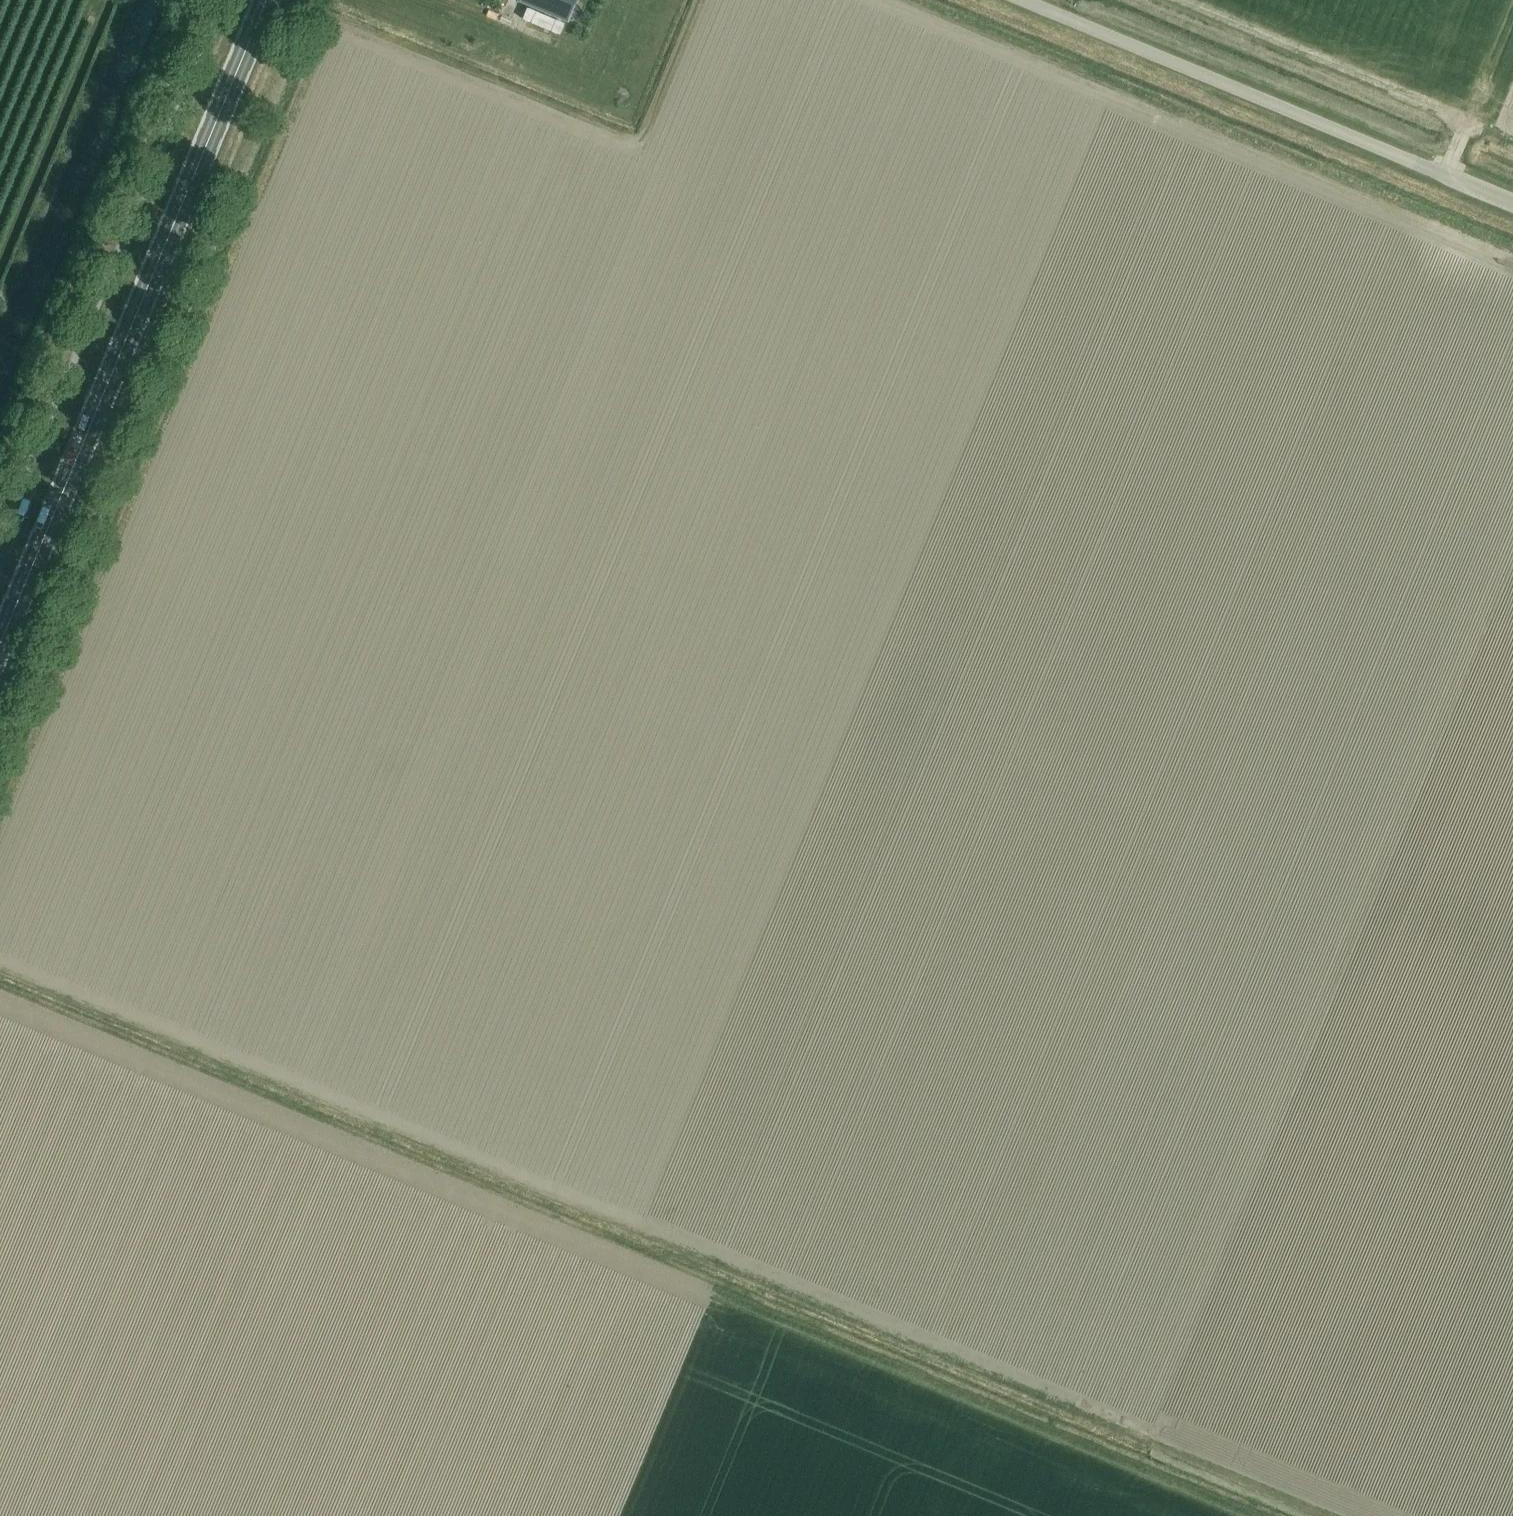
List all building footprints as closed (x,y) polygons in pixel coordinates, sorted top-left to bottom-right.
[(563,20),(568,22),(577,0),(517,0),(517,1),(533,8),(527,23),(557,35),(563,20)]
